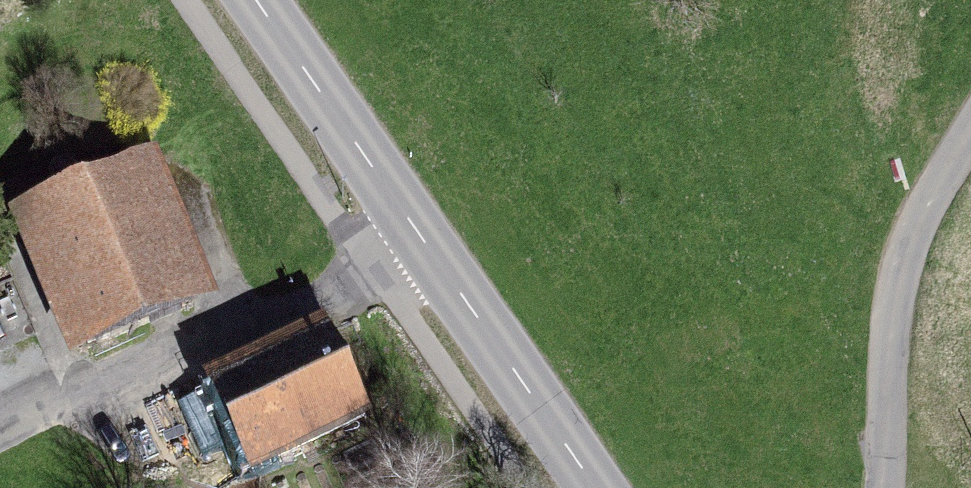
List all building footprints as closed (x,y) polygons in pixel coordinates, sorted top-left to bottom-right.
[(164,158),(14,220),(76,369),(226,310),(164,158)] [(329,325),(210,382),(213,391),(179,406),(203,458),(236,443),(253,482),(378,426),(329,325)]
